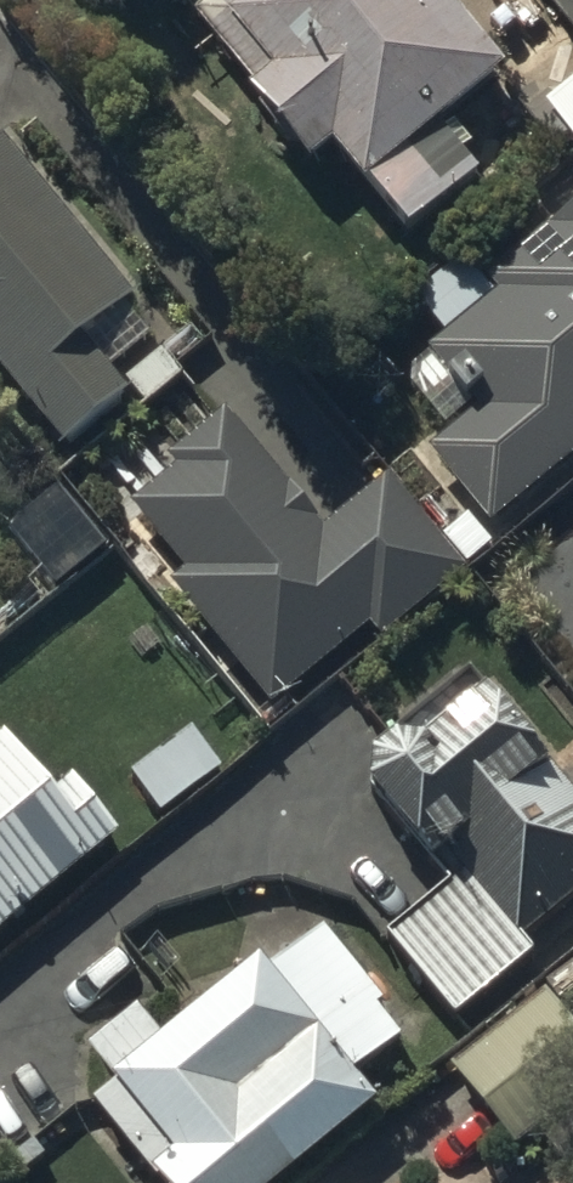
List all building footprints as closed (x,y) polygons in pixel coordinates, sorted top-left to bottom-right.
[(244,77),(306,150),(331,129),(362,169),(366,166),(406,216),(475,161),(435,111),(501,58),(454,0),(199,0),(194,4),(251,71),(244,77)] [(543,94),(572,132),(572,71),(543,94)] [(0,144),(0,371),(64,447),(125,396),(80,343),(133,298),(2,143),(0,144)] [(490,511),(572,444),(572,199),(487,270),(496,281),(428,336),(477,396),(428,436),(490,511)] [(185,557),(167,572),(273,696),(368,615),(380,630),(463,560),(386,471),(324,524),(221,403),(168,448),(177,458),(132,496),(185,557)] [(512,562),(572,637),(572,513),(512,562)] [(384,922),(453,1004),(530,939),(521,928),(572,883),(572,790),(476,676),(420,723),(418,722),(416,721),(414,721),(411,720),(409,720),(407,720),(404,720),(402,720),(399,720),(397,720),(395,721),(392,721),(390,722),(388,723),(386,724),(384,726),(382,727),(380,728),(378,730),(376,732),(375,733),(373,735),(372,737),(371,739),(370,741),(369,743),(368,746),(367,748),(367,750),(366,753),(366,755),(366,757),(366,760),(366,762),(366,765),(450,870),(384,922)] [(203,711),(128,765),(157,806),(233,752),(203,711)] [(0,724),(0,920),(118,823),(70,765),(49,783),(1,723),(0,724)] [(86,1035),(116,1070),(88,1094),(165,1182),(261,1182),(371,1088),(351,1064),(403,1020),(316,918),(266,960),(253,944),(159,1025),(133,995),(86,1035)] [(547,1000),(449,1073),(499,1140),(572,1085),(572,1035),(547,1000)]
